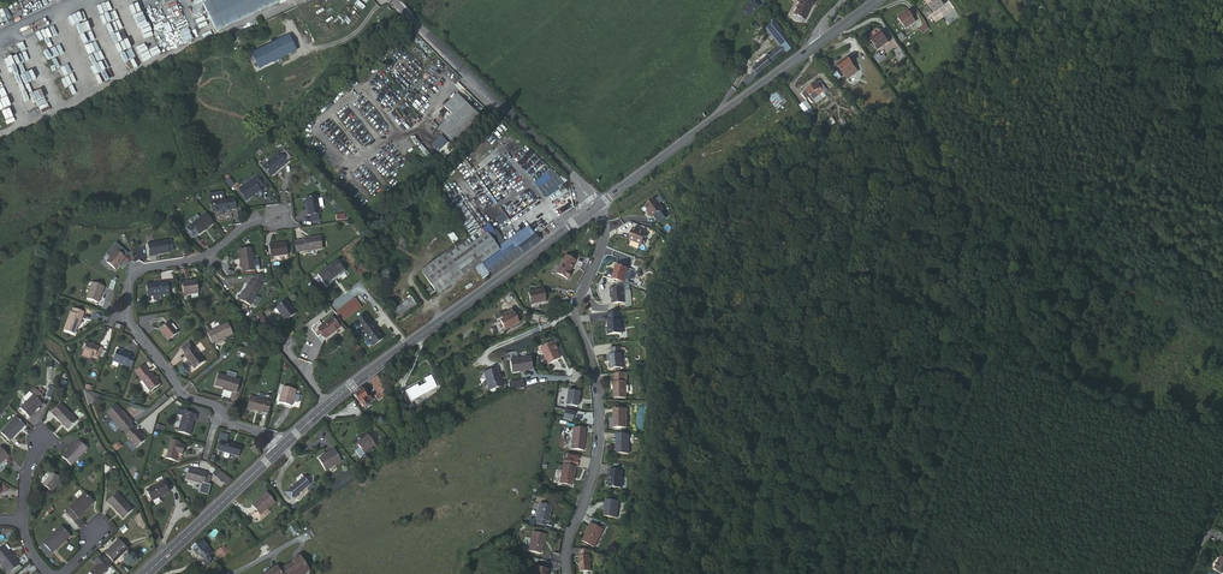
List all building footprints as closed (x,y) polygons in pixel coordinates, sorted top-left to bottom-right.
[(126,3),(130,10),(137,5),(134,0),(132,0),(126,3)] [(171,20),(179,18),(174,0),(165,0),(171,20)] [(202,1),(215,28),(274,0),(204,0),(202,1)] [(814,0),(803,0),(800,5),(802,6),(797,18),(809,23),(818,2),(814,0)] [(933,12),(943,4),(940,0),(938,0),(935,2),(934,1),(928,6),(933,12)] [(139,2),(143,13),(146,12),(148,19),(155,17),(150,1),(142,3),(142,1),(139,2)] [(919,9),(927,18),(933,12),(926,3),(919,9)] [(763,10),(757,4),(745,15),(751,22),(763,10)] [(943,4),(933,12),(937,16),(947,9),(943,4)] [(959,13),(948,20),(954,27),(964,20),(959,13)] [(280,15),(256,25),(258,29),(282,19),(280,15)] [(913,17),(904,25),(910,34),(920,26),(913,17)] [(154,33),(162,30),(159,21),(151,24),(154,33)] [(259,31),(263,40),(284,31),(280,22),(259,31)] [(919,29),(922,33),(929,28),(925,23),(919,29)] [(789,58),(797,51),(777,26),(769,33),(783,51),(787,56),(789,58)] [(309,27),(303,29),(313,50),(319,47),(309,27)] [(183,42),(192,39),(187,28),(178,31),(183,42)] [(901,41),(906,37),(903,33),(897,37),(901,41)] [(883,56),(893,49),(886,39),(884,36),(882,36),(875,41),(874,44),(876,46),(883,56)] [(847,39),(842,42),(847,49),(852,45),(847,39)] [(290,42),(256,58),(264,74),(298,57),(290,42)] [(904,50),(897,55),(903,64),(910,59),(904,50)] [(759,80),(787,56),(783,51),(754,74),(756,77),(759,80)] [(843,71),(849,79),(855,74),(859,72),(860,71),(853,63),(843,71)] [(855,74),(849,79),(852,83),(858,79),(855,74)] [(756,84),(756,83),(754,81),(746,88),(748,91),(756,84)] [(14,87),(17,93),(24,89),(21,83),(14,87)] [(832,86),(829,89),(837,97),(840,94),(832,86)] [(776,109),(787,101),(778,88),(767,96),(776,109)] [(810,103),(812,102),(814,100),(817,105),(823,100),(825,103),(826,105),(831,101),(828,97),(832,95),(828,89),(824,92),(821,88),(806,98),(810,103)] [(40,90),(33,93),(35,100),(42,98),(40,90)] [(455,117),(442,129),(459,147),(464,142),(485,121),(460,95),(447,108),(455,117)] [(30,96),(21,98),(24,106),(32,103),(30,96)] [(806,102),(801,106),(810,116),(815,112),(806,102)] [(827,120),(829,126),(835,123),(832,117),(827,120)] [(459,147),(442,129),(440,131),(457,149),(459,147)] [(437,152),(447,142),(440,135),(430,144),(437,152)] [(286,151),(282,155),(289,162),(293,159),(286,151)] [(289,162),(282,155),(281,154),(266,169),(274,178),(290,163),(289,162)] [(552,168),(533,182),(544,197),(563,183),(552,168)] [(250,203),(261,196),(265,192),(264,191),(267,188),(261,179),(242,192),(250,203)] [(230,186),(235,193),(239,190),(234,183),(230,186)] [(311,200),(312,205),(313,213),(311,213),(312,218),(324,216),(321,199),(311,200)] [(343,210),(333,200),(330,203),(340,213),(343,210)] [(238,202),(216,207),(220,220),(241,214),(238,202)] [(659,203),(650,211),(653,215),(655,217),(654,218),(657,222),(658,221),(664,228),(671,222),(665,215),(668,214),(659,203)] [(500,224),(508,219),(503,212),(495,217),(500,224)] [(218,224),(211,214),(204,219),(202,216),(194,222),(196,225),(191,229),(198,238),(202,235),(203,236),(218,224)] [(469,245),(473,252),(490,239),(500,251),(507,246),(497,234),(496,235),(491,229),(469,245)] [(543,244),(538,238),(532,229),(507,246),(500,251),(490,239),(473,252),(483,265),(491,276),(494,280),(508,269),(519,261),(525,257),(526,256),(532,252),(540,245),(543,244)] [(355,238),(340,249),(342,252),(364,236),(363,233),(355,239),(355,238)] [(651,239),(638,235),(635,246),(647,250),(651,239)] [(325,238),(308,241),(308,243),(304,244),(306,254),(327,251),(325,238)] [(151,243),(153,253),(162,252),(163,254),(173,252),(173,250),(178,249),(176,240),(171,241),(171,239),(151,243)] [(114,259),(110,263),(119,271),(129,259),(123,254),(127,250),(120,244),(110,255),(110,256),(114,259)] [(491,276),(483,265),(473,252),(472,252),(466,244),(430,271),(445,292),(475,269),(476,270),(484,281),(491,276)] [(281,247),(273,249),(275,260),(292,257),(290,245),(281,246),(281,247)] [(127,250),(123,254),(129,259),(132,255),(127,250)] [(245,258),(246,265),(247,275),(248,275),(259,273),(260,273),(257,256),(245,258)] [(349,273),(341,262),(321,277),(329,288),(349,273)] [(580,268),(570,263),(561,280),(573,286),(576,280),(575,279),(580,268)] [(618,275),(616,284),(627,288),(628,285),(631,286),(634,276),(631,275),(631,273),(619,270),(617,275),(618,275)] [(445,292),(430,271),(424,276),(439,296),(445,292)] [(263,276),(260,281),(268,286),(273,279),(272,275),(263,276)] [(269,287),(268,286),(260,281),(258,280),(256,285),(255,284),(250,293),(245,300),(257,307),(257,306),(261,308),(266,300),(262,298),(269,287)] [(202,284),(187,286),(189,299),(203,296),(202,284)] [(98,285),(92,302),(103,306),(109,289),(98,285)] [(173,285),(151,288),(153,300),(158,299),(158,303),(160,304),(165,304),(166,302),(165,298),(174,297),(173,292),(173,285)] [(624,293),(611,294),(612,299),(613,299),(614,308),(626,308),(624,293)] [(547,296),(533,298),(535,310),(550,307),(547,296)] [(416,299),(396,314),(402,322),(422,308),(416,299)] [(358,301),(339,315),(346,325),(365,310),(358,301)] [(299,315),(290,302),(280,310),(289,322),(299,315)] [(79,337),(82,328),(86,319),(87,320),(89,315),(78,311),(76,316),(75,315),(68,333),(79,337)] [(620,316),(609,317),(610,326),(609,326),(610,333),(607,334),(607,340),(623,338),(620,316)] [(370,341),(376,349),(387,341),(381,333),(378,335),(373,327),(375,325),(369,317),(358,325),(365,333),(363,334),(369,342),(370,341)] [(517,317),(503,323),(507,333),(521,327),(517,317)] [(336,320),(321,331),(329,341),(343,330),(336,320)] [(173,325),(164,332),(173,343),(182,336),(173,325)] [(215,344),(216,348),(220,346),(229,342),(237,338),(232,327),(211,336),(215,344)] [(86,358),(91,360),(92,357),(95,358),(103,362),(107,350),(91,344),(86,358)] [(554,346),(543,352),(551,368),(562,363),(554,346)] [(197,348),(194,351),(197,354),(192,358),(191,359),(192,359),(190,360),(200,371),(210,363),(197,348)] [(614,374),(626,372),(624,353),(614,354),(615,360),(611,360),(611,366),(613,366),(614,374)] [(116,367),(135,374),(138,364),(133,362),(134,361),(120,356),(116,367)] [(535,364),(515,367),(517,380),(525,378),(537,376),(535,364)] [(139,375),(142,379),(155,395),(165,387),(156,376),(154,377),(151,372),(147,376),(143,372),(139,375)] [(397,383),(390,373),(375,385),(382,395),(388,390),(397,383)] [(506,388),(502,376),(489,380),(493,392),(494,392),(495,397),(508,393),(507,387),(506,388)] [(223,377),(219,389),(241,396),(244,384),(223,377)] [(628,378),(618,379),(619,386),(618,386),(620,403),(632,401),(630,385),(629,385),(628,378)] [(523,379),(508,382),(510,390),(524,387),(523,379)] [(422,390),(411,398),(417,408),(442,390),(435,380),(428,385),(430,388),(424,393),(422,390)] [(372,395),(368,390),(356,398),(363,407),(364,406),(367,410),(374,405),(376,403),(373,399),(375,398),(373,395),(372,395)] [(389,392),(388,390),(382,395),(378,399),(379,401),(381,403),(387,399),(389,392)] [(100,396),(86,391),(88,395),(90,400),(93,409),(100,396)] [(288,391),(283,407),(296,410),(300,394),(288,391)] [(24,411),(28,416),(33,420),(46,407),(44,404),(48,400),(46,398),(42,394),(40,392),(35,397),(37,398),(30,405),(24,411)] [(27,402),(30,405),(37,398),(35,397),(34,395),(27,402)] [(581,396),(570,395),(568,409),(579,410),(581,396)] [(267,415),(272,417),(275,406),(254,400),(250,412),(267,417),(267,415)] [(64,403),(55,412),(71,429),(80,419),(64,403)] [(374,405),(367,410),(370,414),(377,409),(374,405)] [(132,422),(126,414),(120,407),(110,415),(117,423),(123,430),(126,434),(134,428),(137,425),(133,421),(132,422)] [(626,413),(613,413),(613,432),(626,431),(626,413)] [(188,414),(187,419),(182,435),(194,438),(199,423),(200,423),(202,418),(191,415),(188,414)] [(566,414),(564,422),(573,425),(575,416),(566,414)] [(19,416),(3,431),(12,441),(28,425),(19,416)] [(123,430),(117,423),(113,426),(118,433),(120,433),(123,430)] [(134,428),(127,433),(130,437),(137,431),(134,428)] [(130,437),(129,438),(140,451),(149,443),(142,434),(141,435),(137,431),(130,437)] [(587,433),(575,431),(573,452),(585,454),(587,433)] [(368,454),(370,453),(377,449),(387,442),(382,436),(376,441),(373,437),(361,445),(368,454)] [(79,438),(62,455),(71,464),(89,448),(79,438)] [(616,438),(617,457),(629,457),(629,438),(616,438)] [(175,443),(169,462),(179,464),(181,457),(186,458),(189,449),(184,448),(184,446),(175,443)] [(233,457),(243,460),(245,451),(225,445),(222,454),(229,456),(227,460),(228,462),(231,462),(232,461),(233,457)] [(3,448),(0,451),(0,469),(12,457),(3,448)] [(303,449),(298,454),(300,458),(306,452),(303,449)] [(333,452),(318,463),(327,474),(342,462),(333,452)] [(581,467),(568,464),(563,487),(576,489),(579,471),(580,472),(581,467)] [(192,470),(189,482),(207,487),(207,485),(212,487),(214,478),(210,477),(210,475),(192,470)] [(219,472),(215,476),(226,484),(229,480),(219,472)] [(56,474),(45,484),(53,492),(64,482),(56,474)] [(623,475),(610,474),(610,479),(611,479),(611,491),(622,491),(623,475)] [(307,480),(288,496),(292,501),(296,498),(297,500),(314,487),(307,480)] [(166,485),(149,495),(155,504),(171,494),(166,485)] [(116,488),(111,494),(115,497),(111,501),(127,518),(137,509),(120,492),(116,488)] [(71,508),(67,512),(76,520),(80,516),(80,517),(97,502),(87,492),(71,507),(71,508)] [(269,496),(264,500),(266,502),(257,509),(264,517),(278,506),(269,496)] [(266,502),(264,500),(256,507),(257,509),(266,502)] [(607,520),(619,521),(621,505),(608,503),(607,512),(608,512),(607,520)] [(298,506),(293,510),(298,516),(303,512),(298,506)] [(56,508),(49,515),(51,518),(58,511),(56,508)] [(553,510),(541,508),(538,524),(540,524),(549,526),(551,526),(553,510)] [(45,544),(46,544),(55,554),(73,536),(64,526),(45,544)] [(606,532),(593,526),(592,530),(585,544),(597,550),(606,532)] [(549,540),(536,537),(533,556),(546,559),(549,540)] [(124,540),(109,554),(118,563),(132,550),(124,540)] [(205,543),(196,551),(210,567),(215,563),(211,559),(216,555),(205,543)] [(0,549),(0,558),(13,572),(23,563),(5,544),(0,549)] [(55,554),(46,544),(42,547),(51,557),(55,554)] [(222,551),(228,557),(231,555),(225,548),(222,551)] [(224,560),(228,557),(222,551),(219,553),(224,560)] [(584,553),(584,560),(582,561),(585,573),(594,573),(595,573),(593,559),(593,553),(584,553)] [(1219,554),(1212,568),(1222,573),(1222,555),(1219,554)] [(312,573),(302,559),(295,564),(295,565),(287,571),(286,570),(282,572),(279,568),(274,572),(275,573),(273,573),(311,573),(312,573)] [(93,573),(94,573),(107,573),(112,570),(105,562),(93,573)]
